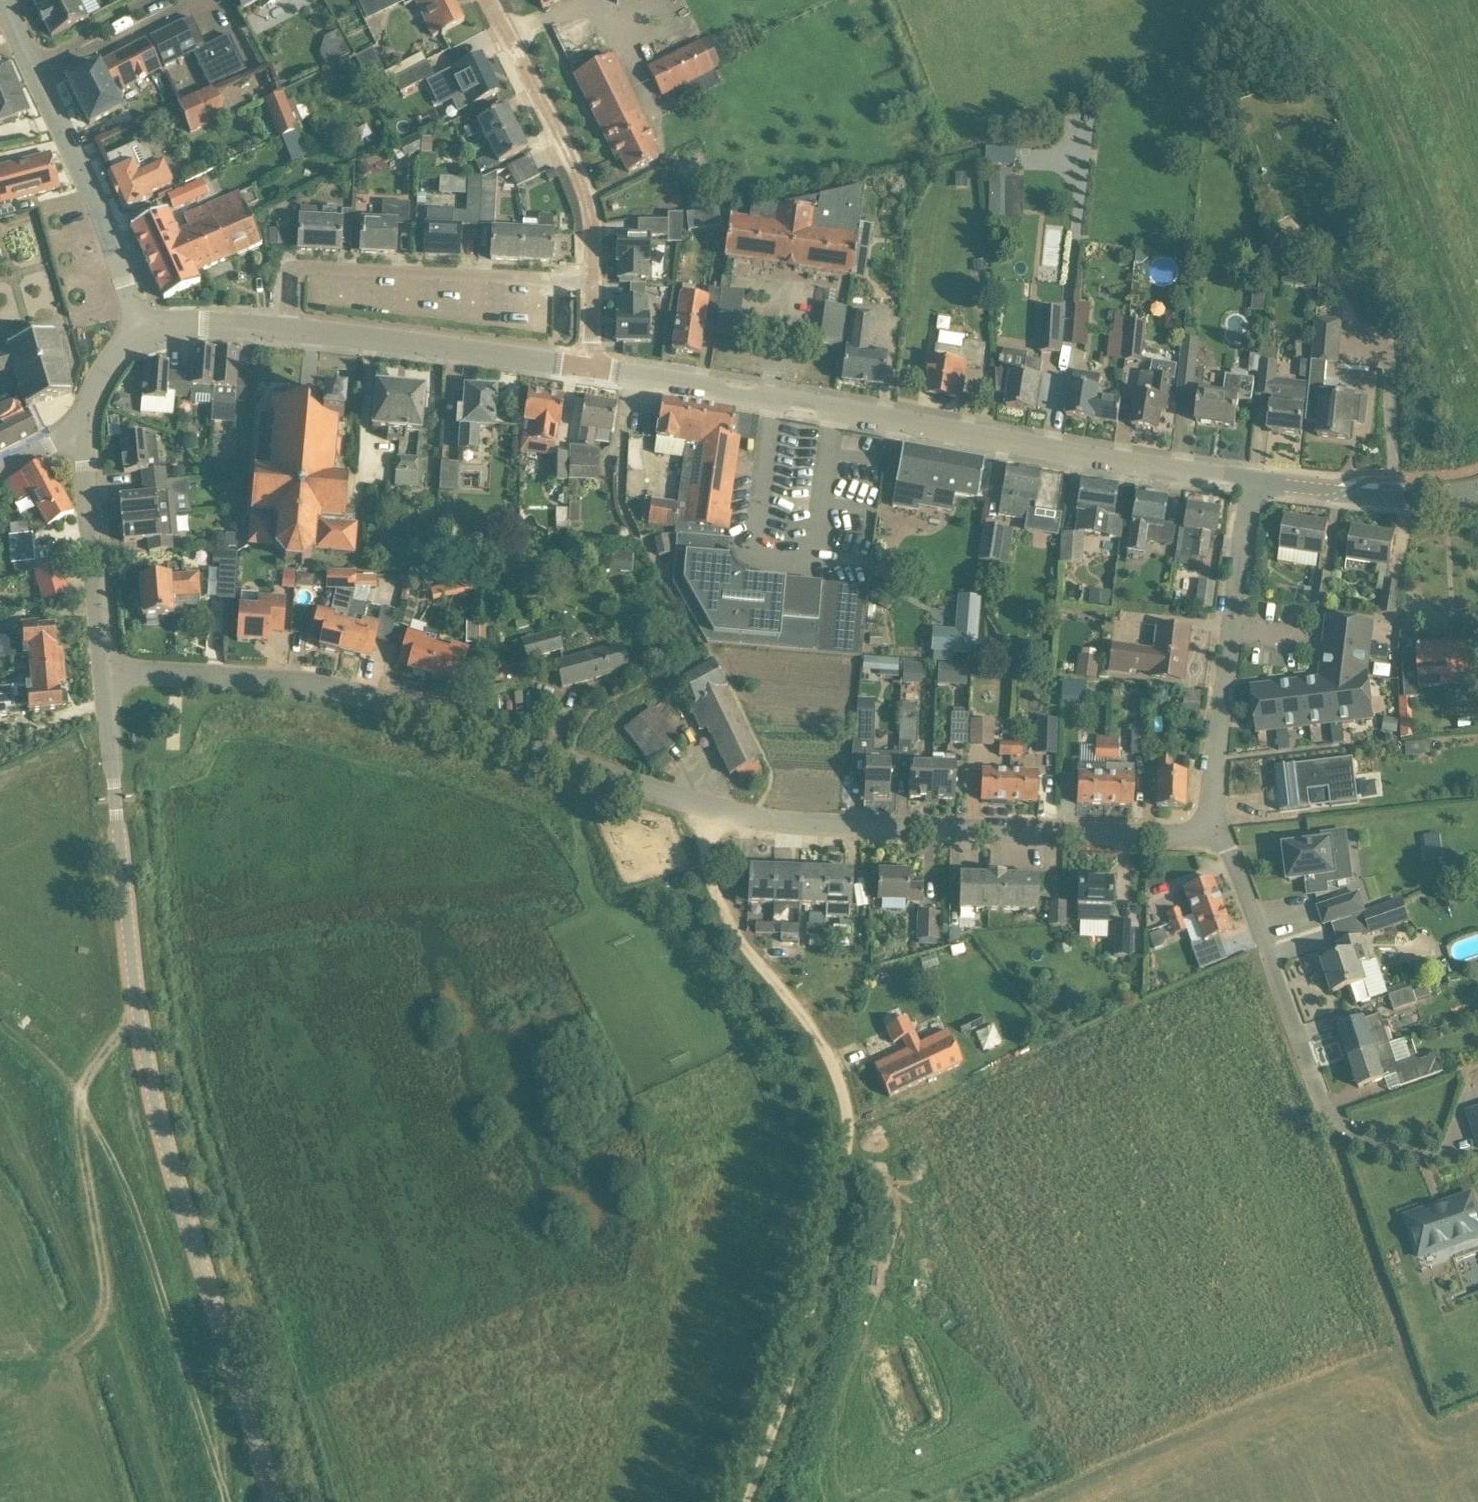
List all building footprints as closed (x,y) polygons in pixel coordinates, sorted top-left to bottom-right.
[(52,37),(88,19),(78,0),(38,0),(33,2),(40,16),(38,17),(43,25),(45,24),(52,37)] [(243,10),(261,1),(264,8),(280,0),(279,0),(238,0),(243,10)] [(399,0),(362,0),(359,2),(366,16),(399,0)] [(443,32),(464,22),(453,0),(415,0),(420,10),(430,5),(443,32)] [(542,9),(543,9),(542,8),(561,0),(538,0),(542,9)] [(182,23),(150,39),(164,68),(193,53),(210,88),(246,70),(229,36),(206,47),(196,27),(186,31),(182,23)] [(332,65),(353,53),(340,30),(319,41),(332,65)] [(89,125),(98,120),(121,108),(109,86),(119,81),(123,89),(158,71),(143,42),(67,81),(89,125)] [(661,97),(714,71),(699,42),(647,68),(661,97)] [(427,62),(423,54),(385,73),(372,48),(358,56),(374,88),(394,78),(427,62)] [(449,71),(467,107),(498,92),(480,56),(449,71)] [(628,173),(659,158),(652,144),(655,142),(612,56),(573,76),(574,77),(575,76),(617,161),(621,159),(628,173)] [(434,75),(427,62),(394,78),(400,92),(434,75)] [(28,113),(9,68),(0,71),(0,125),(28,113)] [(225,114),(213,89),(178,105),(191,132),(208,125),(206,122),(225,114)] [(280,138),(283,137),(283,138),(298,132),(283,93),(265,100),(280,138)] [(482,131),(488,143),(516,129),(506,108),(463,129),(467,138),(482,131)] [(516,129),(488,143),(493,153),(475,162),(480,171),(497,162),(498,164),(527,150),(516,129)] [(406,157),(419,151),(419,136),(400,146),(406,157)] [(420,136),(419,136),(419,151),(419,152),(430,152),(430,136),(420,136)] [(400,146),(393,149),(399,161),(406,157),(400,146)] [(123,211),(133,206),(152,198),(150,193),(171,183),(162,164),(141,174),(129,149),(108,158),(115,172),(108,175),(108,176),(107,176),(114,189),(114,191),(116,191),(117,195),(116,195),(117,197),(123,211)] [(0,204),(59,188),(49,154),(0,168),(0,204)] [(421,156),(419,176),(436,178),(436,168),(437,154),(421,156)] [(530,156),(507,167),(516,187),(539,176),(530,156)] [(372,174),(366,162),(359,165),(364,177),(372,174)] [(558,177),(554,169),(545,173),(549,181),(558,177)] [(1008,220),(1008,169),(991,169),(991,220),(1008,220)] [(480,205),(480,225),(492,225),(494,200),(494,174),(482,179),(481,199),(480,205)] [(968,189),(968,174),(955,174),(955,189),(968,189)] [(427,211),(424,256),(458,258),(459,227),(452,227),(453,223),(480,225),(480,205),(481,199),(482,179),(468,178),(466,211),(453,210),(437,209),(437,212),(427,211)] [(174,210),(195,200),(189,186),(168,196),(174,210)] [(798,269),(798,268),(852,276),(854,264),(860,223),(865,187),(820,197),(776,206),(776,204),(751,209),(749,219),(730,216),(724,257),(781,266),(781,267),(798,269)] [(1277,193),(1271,195),(1259,199),(1272,242),(1283,239),(1278,222),(1285,219),(1277,193)] [(176,234),(181,245),(195,274),(195,273),(261,245),(243,203),(238,205),(233,195),(185,217),(189,227),(176,234)] [(430,197),(419,196),(418,209),(429,210),(430,197)] [(362,221),(360,253),(394,255),(396,224),(407,225),(408,203),(382,202),(381,222),(362,221)] [(298,250),(340,252),(341,245),(351,245),(353,210),(322,208),(322,218),(299,218),(298,250)] [(176,234),(189,227),(177,233),(167,210),(131,227),(147,262),(181,245),(176,234)] [(614,239),(614,250),(617,250),(617,263),(618,263),(618,278),(647,278),(647,263),(648,263),(649,237),(667,237),(667,244),(681,244),(683,226),(683,214),(667,213),(667,221),(638,220),(638,236),(617,235),(617,239),(614,239)] [(522,230),(521,251),(520,261),(551,262),(553,233),(552,233),(553,216),(538,215),(538,222),(523,222),(523,230),(522,230)] [(854,264),(867,266),(873,225),(860,223),(854,264)] [(287,229),(269,228),(268,244),(287,245),(287,229)] [(492,229),(491,259),(520,261),(521,251),(522,230),(492,229)] [(200,283),(195,274),(181,245),(147,262),(164,299),(200,283)] [(1136,253),(1136,263),(1146,264),(1146,254),(1136,253)] [(1308,283),(1312,287),(1316,287),(1318,275),(1313,274),(1309,277),(1309,280),(1308,283)] [(720,292),(729,293),(731,278),(722,277),(720,290),(720,292)] [(630,294),(645,294),(645,284),(631,284),(630,294)] [(700,354),(701,344),(705,313),(717,315),(720,292),(720,290),(709,288),(708,296),(681,292),(672,350),(671,349),(671,351),(700,355),(701,354),(700,354)] [(1265,311),(1266,289),(1253,289),(1252,310),(1265,311)] [(613,327),(613,339),(616,339),(616,342),(648,342),(648,315),(647,315),(647,300),(618,299),(618,315),(616,315),(616,327),(613,327)] [(1076,325),(1089,326),(1091,305),(1077,304),(1076,325)] [(1043,309),(1041,352),(1061,353),(1063,310),(1043,309)] [(1129,322),(1139,323),(1140,313),(1130,312),(1129,318),(1129,322)] [(849,349),(846,348),(842,381),(882,387),(886,354),(871,352),(875,319),(854,316),(849,349)] [(1117,317),(1116,320),(1115,333),(1128,334),(1129,322),(1129,318),(1117,317)] [(1128,334),(1125,361),(1142,362),(1146,323),(1139,323),(1129,322),(1128,334)] [(16,377),(63,363),(54,333),(8,347),(10,352),(0,354),(0,373),(14,369),(16,377)] [(962,399),(963,389),(967,367),(982,370),(986,345),(965,342),(966,337),(940,333),(935,361),(931,360),(926,393),(962,399)] [(1196,379),(1200,339),(1184,338),(1180,377),(1196,379)] [(1302,434),(1303,424),(1307,384),(1277,380),(1282,342),(1265,340),(1259,394),(1272,396),(1268,430),(1302,434)] [(191,403),(212,405),(215,351),(193,350),(192,375),(179,374),(178,397),(192,398),(191,403)] [(215,351),(212,405),(213,405),(212,422),(234,424),(236,401),(247,402),(248,379),(236,378),(238,353),(215,351)] [(1007,406),(1035,410),(1043,362),(1028,359),(1025,375),(1012,373),(1007,406)] [(1350,440),(1351,430),(1355,394),(1324,391),(1328,363),(1312,361),(1306,422),(1319,423),(1318,436),(1350,440)] [(142,399),(166,401),(166,396),(178,397),(179,374),(168,373),(169,363),(144,362),(142,399)] [(72,394),(69,384),(63,363),(16,377),(25,407),(72,394)] [(1118,423),(1121,401),(1098,397),(1100,388),(1099,388),(1101,376),(1074,372),(1072,383),(1071,383),(1066,415),(1095,420),(1095,419),(1118,423)] [(1151,394),(1138,392),(1132,426),(1158,430),(1161,412),(1165,412),(1171,377),(1150,374),(1149,384),(1152,385),(1151,394)] [(1223,393),(1201,390),(1196,421),(1235,427),(1242,376),(1226,374),(1223,393)] [(465,388),(461,450),(478,451),(479,429),(493,430),(496,389),(495,389),(491,384),(483,384),(478,388),(477,388),(477,389),(465,388)] [(376,385),(372,429),(387,431),(386,440),(404,442),(405,433),(420,434),(424,389),(376,385)] [(564,396),(528,391),(523,421),(524,421),(520,452),(549,456),(549,453),(555,454),(564,396)] [(125,405),(122,397),(117,395),(112,405),(123,410),(125,405)] [(338,422),(343,422),(344,401),(323,399),(323,405),(271,400),(270,414),(259,413),(249,515),(250,515),(247,546),(272,549),(272,550),(275,551),(284,561),(282,564),(284,565),(286,562),(299,563),(300,567),(302,566),(301,562),(311,554),(314,554),(315,552),(353,555),(355,527),(349,527),(350,519),(344,519),(347,477),(333,476),(334,459),(339,459),(341,438),(336,438),(338,422)] [(37,434),(27,411),(23,413),(17,400),(0,407),(0,453),(37,435),(37,434)] [(584,400),(580,427),(581,428),(578,446),(593,448),(596,430),(612,432),(616,404),(584,400)] [(654,454),(684,459),(677,503),(651,499),(647,523),(675,527),(675,526),(680,526),(680,524),(688,525),(721,530),(728,531),(731,513),(728,512),(738,438),(731,437),(735,411),(662,400),(654,454)] [(106,418),(107,427),(119,426),(118,417),(106,418)] [(142,471),(143,483),(166,480),(165,469),(159,469),(157,436),(146,437),(145,433),(120,436),(124,473),(142,471)] [(902,446),(895,484),(896,484),(892,506),(917,511),(918,505),(951,512),(954,495),(977,499),(984,461),(902,446)] [(244,452),(228,451),(227,472),(243,472),(244,452)] [(549,456),(548,480),(565,481),(566,454),(555,454),(549,453),(549,456)] [(399,457),(396,486),(418,489),(421,471),(418,470),(419,459),(399,457)] [(599,460),(570,459),(569,479),(598,480),(599,460)] [(7,480),(7,481),(17,500),(30,493),(48,527),(74,513),(45,460),(7,480)] [(442,462),(441,491),(457,492),(459,463),(442,462)] [(1005,468),(998,516),(1027,520),(1030,503),(1035,504),(1034,511),(1056,515),(1062,477),(1005,468)] [(167,493),(166,480),(143,483),(144,495),(119,497),(121,520),(176,514),(174,493),(167,493)] [(1118,486),(1080,480),(1076,511),(1079,512),(1076,530),(1076,531),(1100,535),(1103,516),(1113,517),(1113,515),(1118,486)] [(1175,526),(1163,524),(1167,498),(1153,496),(1149,491),(1141,489),(1136,493),(1135,493),(1130,523),(1131,523),(1127,551),(1144,553),(1146,542),(1172,546),(1175,526)] [(1188,506),(1186,506),(1183,530),(1193,532),(1190,557),(1206,559),(1210,530),(1215,531),(1218,511),(1202,508),(1202,504),(1189,501),(1188,506)] [(568,530),(569,509),(557,509),(556,529),(568,530)] [(176,514),(121,520),(123,542),(149,540),(150,552),(173,550),(172,537),(178,536),(176,514)] [(1113,517),(1110,536),(1122,538),(1125,517),(1113,515),(1113,517)] [(1286,515),(1280,550),(1324,557),(1328,522),(1286,515)] [(745,575),(748,575),(748,572),(745,571),(743,571),(741,570),(738,567),(736,565),(734,562),(733,559),(733,556),(733,553),(730,553),(728,557),(726,557),(728,546),(729,540),(720,538),(721,530),(688,525),(687,535),(677,533),(673,583),(707,644),(815,653),(818,621),(782,618),(785,580),(745,576),(745,575)] [(979,561),(1006,567),(1013,530),(986,525),(979,561)] [(1347,559),(1389,566),(1390,566),(1396,533),(1352,526),(1347,559)] [(625,541),(625,534),(619,530),(613,534),(613,541),(619,545),(625,541)] [(1082,564),(1084,533),(1062,532),(1060,563),(1082,564)] [(13,563),(35,561),(32,533),(10,536),(13,563)] [(237,547),(237,534),(226,534),(226,547),(237,547)] [(658,555),(668,554),(665,537),(655,538),(658,555)] [(218,567),(234,567),(234,552),(218,552),(218,567)] [(633,555),(612,553),(610,572),(632,573),(633,555)] [(35,571),(44,604),(70,596),(60,564),(35,571)] [(356,576),(356,571),(328,570),(328,589),(336,590),(330,613),(318,610),(312,637),(321,640),(320,648),(340,652),(356,587),(356,576)] [(1329,607),(1333,573),(1315,571),(1311,605),(1329,607)] [(293,589),(294,574),(284,573),(283,588),(293,589)] [(199,604),(199,602),(199,597),(200,596),(198,574),(139,578),(142,617),(173,615),(173,613),(191,612),(193,612),(194,611),(195,611),(197,609),(198,608),(198,607),(199,605),(199,604)] [(313,581),(314,575),(296,574),(295,586),(308,587),(313,581)] [(377,576),(356,576),(356,587),(340,652),(360,657),(362,649),(372,652),(375,639),(389,643),(397,612),(382,609),(378,624),(364,621),(368,604),(366,604),(370,587),(377,587),(377,576)] [(451,584),(453,595),(473,591),(471,580),(451,584)] [(1212,608),(1216,583),(1198,581),(1195,606),(1212,608)] [(1380,613),(1396,616),(1401,584),(1386,581),(1380,613)] [(433,599),(453,595),(451,584),(431,588),(433,599)] [(886,611),(896,596),(878,584),(868,598),(886,611)] [(401,600),(403,601),(397,625),(408,628),(410,620),(414,604),(406,602),(410,588),(405,587),(401,600)] [(1109,606),(1110,591),(1090,590),(1089,604),(1109,606)] [(259,593),(240,592),(237,641),(269,643),(269,631),(283,632),(285,599),(258,598),(259,593)] [(1291,620),(1291,602),(1265,603),(1265,620),(1291,620)] [(975,654),(978,607),(959,606),(957,632),(934,631),(932,662),(954,663),(954,653),(975,654)] [(530,627),(526,614),(515,617),(518,630),(530,627)] [(1325,644),(1368,650),(1369,643),(1372,624),(1328,618),(1326,638),(1325,644)] [(467,644),(480,644),(479,622),(467,622),(467,644)] [(27,655),(29,671),(63,668),(62,650),(56,651),(54,626),(39,628),(38,623),(21,624),(22,638),(0,640),(0,658),(27,655)] [(1188,629),(1157,625),(1154,652),(1113,647),(1110,670),(1128,672),(1128,669),(1151,672),(1150,676),(1182,680),(1188,629)] [(426,630),(424,637),(408,633),(400,660),(410,662),(408,670),(428,676),(436,648),(440,635),(426,630)] [(563,649),(559,632),(522,642),(527,659),(563,649)] [(883,645),(883,634),(870,634),(870,645),(883,645)] [(1039,643),(1037,643),(1036,660),(1047,661),(1048,644),(1039,643)] [(1368,656),(1378,657),(1380,645),(1369,643),(1368,650),(1325,644),(1322,671),(1331,672),(1367,677),(1367,674),(1366,674),(1368,656)] [(1422,689),(1477,684),(1477,643),(1477,644),(1431,647),(1431,646),(1418,647),(1419,662),(1403,663),(1405,698),(1422,698),(1422,689)] [(1388,659),(1388,652),(1389,646),(1380,645),(1378,657),(1388,659)] [(436,648),(428,676),(448,682),(450,674),(460,677),(467,650),(452,646),(450,652),(436,648)] [(621,646),(556,664),(563,688),(628,670),(621,646)] [(1078,656),(1075,677),(1096,680),(1099,659),(1096,658),(1097,652),(1082,650),(1081,656),(1078,656)] [(881,658),(880,672),(899,673),(899,659),(881,658)] [(905,662),(906,682),(925,681),(925,661),(905,662)] [(767,773),(713,662),(682,677),(695,703),(689,706),(702,731),(707,729),(729,776),(739,771),(745,784),(767,773)] [(938,684),(947,685),(948,665),(938,665),(938,684)] [(984,666),(971,665),(970,678),(979,679),(983,674),(984,666)] [(28,712),(61,709),(61,707),(63,707),(67,704),(66,695),(61,694),(60,694),(59,685),(65,685),(63,668),(29,671),(30,686),(0,689),(0,709),(27,706),(28,712)] [(1372,718),(1367,677),(1331,672),(1330,678),(1331,678),(1337,722),(1331,723),(1331,724),(1332,734),(1338,733),(1344,732),(1342,723),(1342,722),(1372,718)] [(1309,725),(1331,723),(1337,722),(1331,678),(1330,678),(1329,679),(1304,682),(1309,725)] [(1061,702),(1085,704),(1087,684),(1063,681),(1061,702)] [(1277,685),(1282,729),(1288,728),(1296,727),(1309,725),(1304,682),(1277,685)] [(1277,730),(1278,740),(1289,739),(1288,729),(1288,728),(1282,729),(1277,685),(1252,688),(1254,698),(1258,732),(1277,729),(1277,730)] [(1199,718),(1201,692),(1185,691),(1183,716),(1199,718)] [(680,743),(668,727),(652,707),(640,717),(624,729),(657,772),(672,760),(667,753),(680,743)] [(874,740),(875,712),(858,711),(856,740),(874,740)] [(909,798),(932,799),(932,789),(933,764),(920,763),(921,754),(910,754),(910,742),(916,742),(917,714),(900,713),(899,754),(898,777),(909,777),(909,798)] [(967,744),(968,716),(951,715),(950,743),(967,744)] [(982,747),(982,720),(971,720),(970,747),(982,747)] [(1038,720),(1037,752),(1055,753),(1056,721),(1038,720)] [(1132,755),(1144,754),(1144,730),(1132,731),(1132,755)] [(1334,744),(1336,744),(1339,743),(1345,743),(1344,732),(1338,733),(1332,734),(1334,744)] [(1096,738),(1096,748),(1096,758),(1106,758),(1106,738),(1096,738)] [(1120,738),(1106,738),(1106,758),(1119,758),(1120,738)] [(1278,740),(1279,751),(1285,750),(1291,749),(1289,739),(1278,740)] [(1424,754),(1423,741),(1405,743),(1406,756),(1424,754)] [(1000,743),(1000,756),(1010,756),(1010,743),(1000,743)] [(1010,756),(1023,756),(1023,743),(1010,743),(1010,756)] [(898,777),(899,754),(865,753),(864,797),(889,798),(890,776),(898,777)] [(932,789),(932,799),(954,800),(956,755),(946,755),(945,764),(933,764),(932,789)] [(1184,808),(1185,798),(1186,773),(1171,772),(1171,758),(1160,757),(1159,772),(1158,772),(1156,807),(1184,808)] [(1331,805),(1358,802),(1353,758),(1275,767),(1280,811),(1311,808),(1308,787),(1328,784),(1331,805)] [(1076,804),(1104,805),(1105,795),(1105,776),(1106,765),(1078,764),(1076,804)] [(1105,795),(1104,805),(1132,806),(1134,766),(1106,765),(1105,776),(1105,795)] [(1007,805),(1007,802),(1008,802),(1009,772),(981,771),(980,801),(994,801),(994,805),(1007,805)] [(1009,772),(1008,802),(1036,803),(1037,773),(1009,772)] [(1298,845),(1285,847),(1287,863),(1284,864),(1285,877),(1289,877),(1289,880),(1308,878),(1310,893),(1328,891),(1327,881),(1353,878),(1349,853),(1334,855),(1331,832),(1297,837),(1298,845)] [(749,867),(747,903),(774,904),(775,868),(749,867)] [(775,868),(774,904),(799,905),(800,869),(775,868)] [(800,869),(799,905),(825,906),(826,870),(800,869)] [(826,870),(825,906),(827,906),(826,918),(851,919),(852,871),(826,870)] [(879,872),(878,900),(922,902),(922,885),(908,885),(908,873),(879,872)] [(1004,876),(1004,874),(988,874),(988,876),(959,875),(959,910),(1037,912),(1038,877),(1004,876)] [(1078,878),(1078,888),(1077,907),(1079,907),(1078,922),(1109,922),(1109,908),(1110,908),(1111,879),(1078,878)] [(1184,892),(1193,915),(1194,917),(1212,910),(1222,907),(1211,879),(1183,889),(1184,892)] [(867,905),(864,885),(854,887),(857,907),(867,905)] [(1320,908),(1325,924),(1360,912),(1357,903),(1362,902),(1359,895),(1320,908)] [(1371,933),(1390,927),(1410,920),(1403,901),(1364,914),(1371,933)] [(1066,926),(1066,902),(1050,902),(1049,925),(1066,926)] [(1222,907),(1212,910),(1194,917),(1203,942),(1231,931),(1222,907)] [(1171,925),(1182,921),(1178,910),(1167,914),(1171,925)] [(809,925),(824,926),(825,914),(809,913),(809,925)] [(919,914),(918,940),(937,940),(938,914),(919,914)] [(1129,957),(1131,922),(1115,921),(1113,956),(1129,957)] [(1186,930),(1182,921),(1171,925),(1174,934),(1186,930)] [(773,924),(755,924),(755,933),(773,934),(773,924)] [(798,935),(798,925),(782,924),(781,934),(798,935)] [(809,925),(808,925),(807,935),(825,936),(826,926),(824,926),(809,925)] [(961,939),(961,931),(949,931),(949,939),(961,939)] [(1358,1004),(1388,994),(1377,959),(1372,961),(1363,936),(1338,944),(1342,955),(1323,962),(1334,992),(1353,986),(1358,1004)] [(1194,952),(1200,968),(1222,960),(1216,943),(1194,952)] [(1447,971),(1438,961),(1428,971),(1437,980),(1447,971)] [(1395,1011),(1429,1000),(1433,999),(1430,987),(1414,992),(1413,989),(1391,995),(1395,1011)] [(1339,1028),(1349,1057),(1376,1048),(1391,1043),(1385,1029),(1380,1014),(1339,1028)] [(907,1050),(874,1065),(889,1097),(961,1064),(946,1032),(925,1042),(919,1045),(907,1019),(886,1029),(893,1044),(902,1040),(907,1050)] [(1359,1088),(1369,1085),(1397,1075),(1401,1087),(1443,1072),(1437,1055),(1421,1061),(1415,1057),(1412,1058),(1405,1038),(1391,1043),(1376,1048),(1349,1057),(1359,1088)] [(1469,1113),(1477,1139),(1477,1109),(1469,1113)] [(1405,1217),(1419,1257),(1477,1236),(1477,1213),(1471,1194),(1405,1217)]
